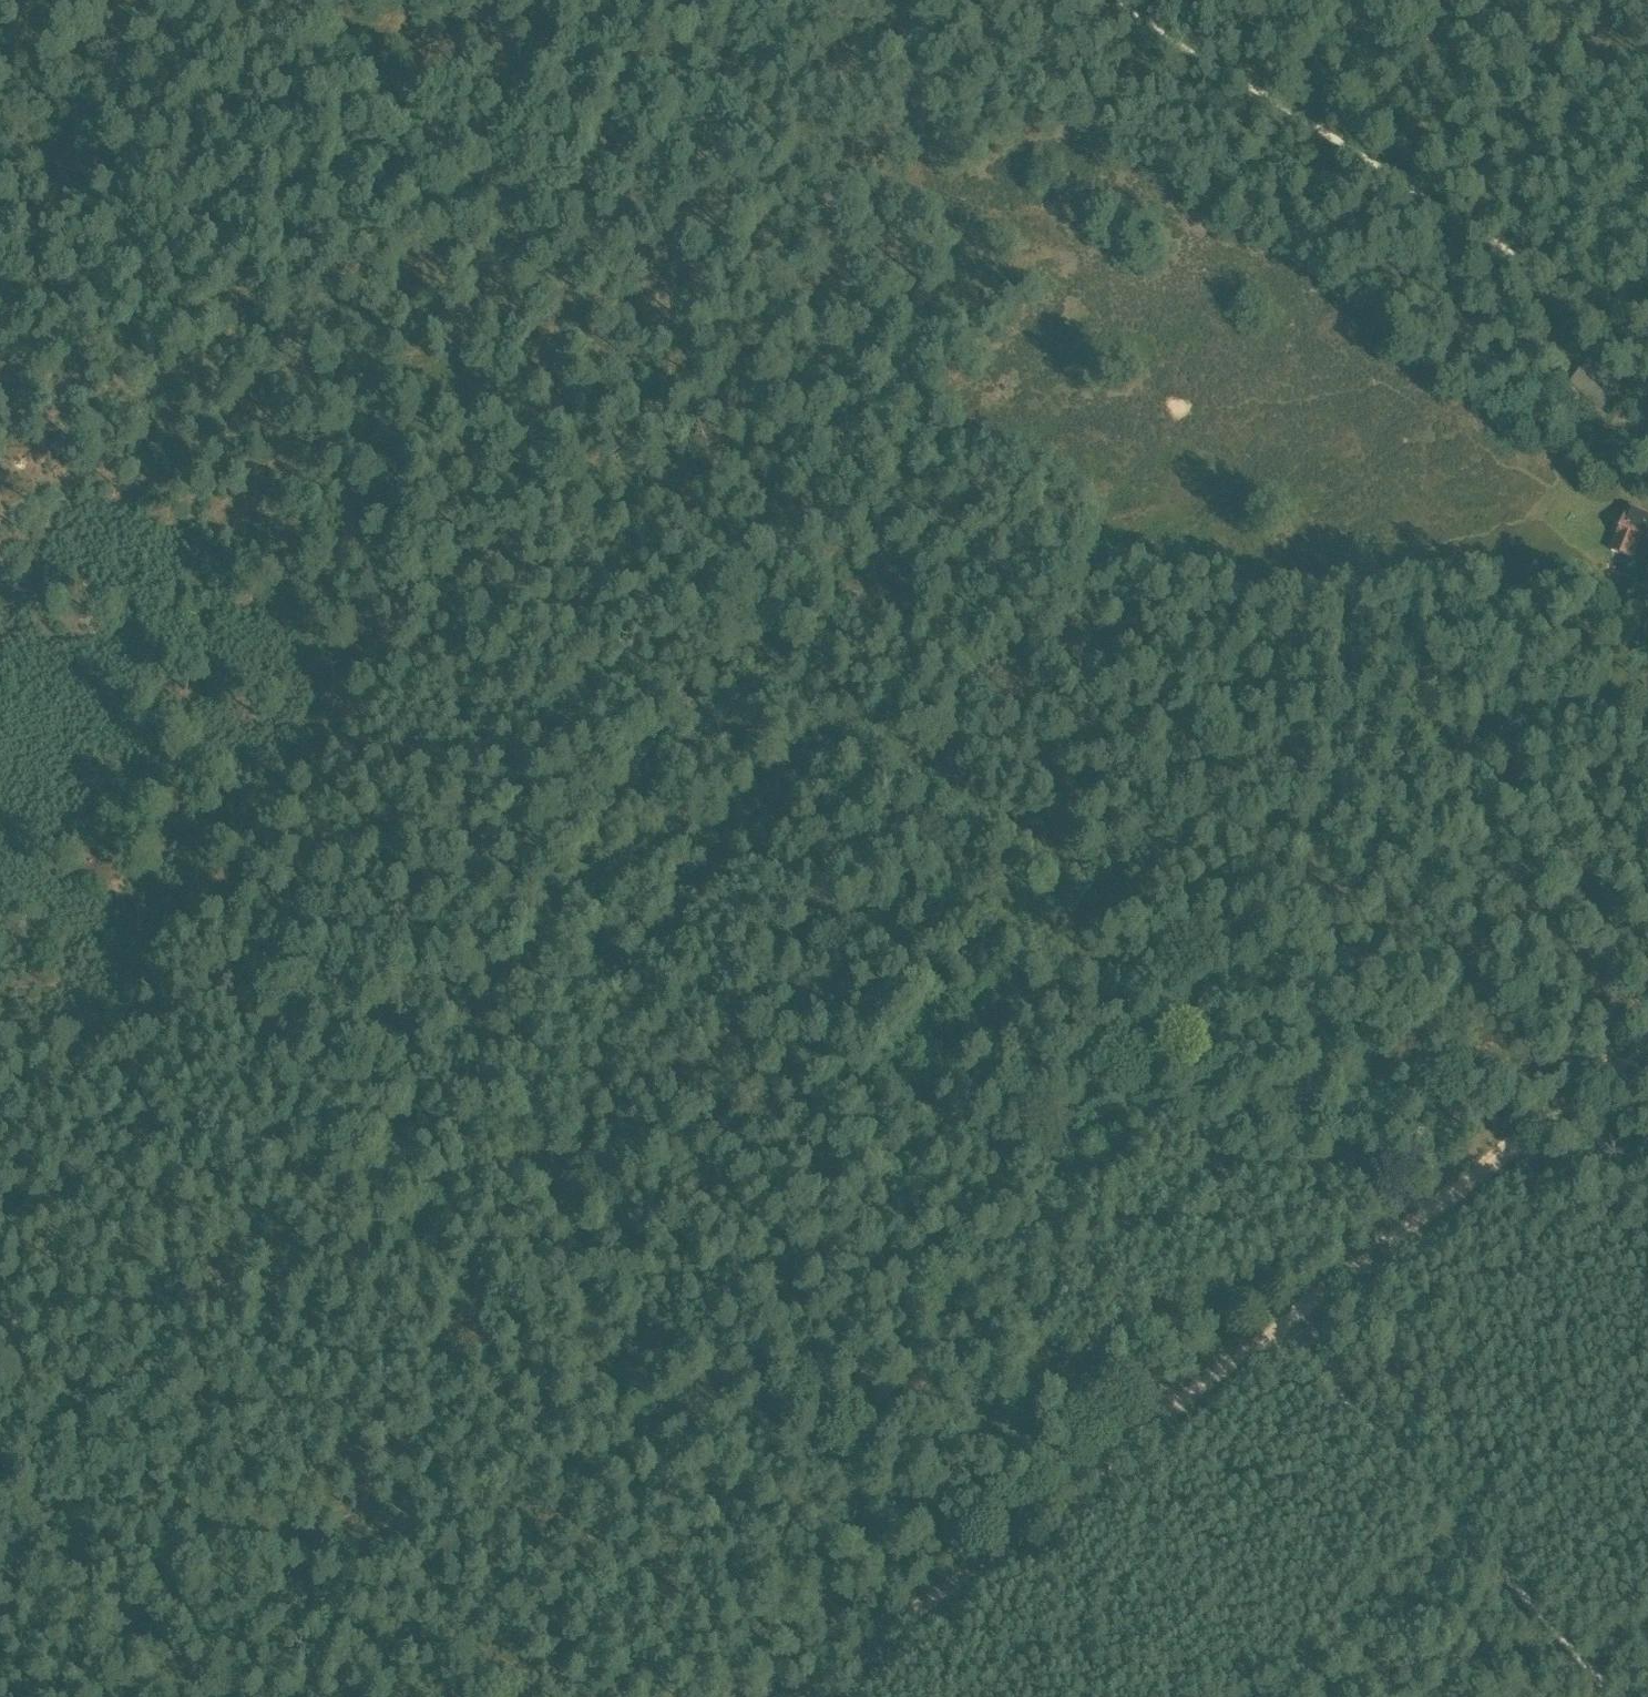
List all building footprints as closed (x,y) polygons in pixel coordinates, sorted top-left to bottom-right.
[(1581,394),(1602,410),(1625,382),(1590,353),(1561,389),(1575,401),(1581,394)] [(1632,560),(1638,546),(1647,551),(1647,514),(1630,506),(1612,551),(1632,560)] [(1545,1044),(1550,1050),(1557,1045),(1552,1038),(1545,1044)]
